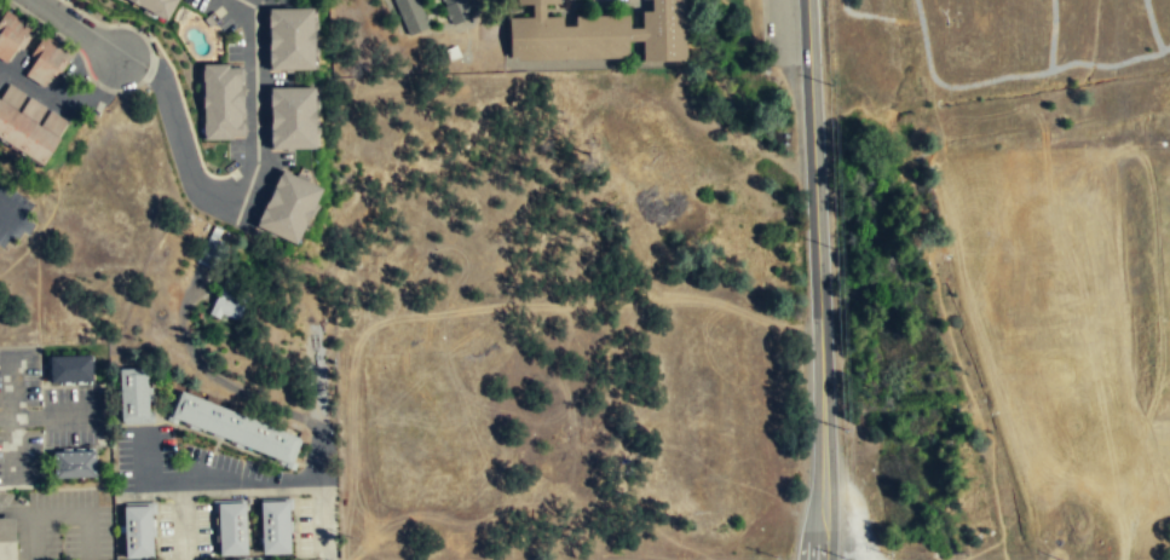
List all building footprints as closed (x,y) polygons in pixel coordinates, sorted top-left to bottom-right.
[(177,0),(121,0),(168,21),(177,0)] [(426,30),(419,0),(395,0),(404,35),(426,30)] [(450,25),(472,17),(466,0),(440,0),(450,25)] [(627,58),(627,41),(640,41),(641,62),(684,60),(683,0),(641,0),(641,28),(628,28),(628,15),(574,16),(574,25),(561,27),(561,17),(507,18),(508,60),(627,58)] [(313,8),(267,8),(267,71),(313,71),(313,8)] [(7,65),(33,30),(8,13),(0,25),(0,60),(7,65)] [(70,54),(46,37),(21,73),(45,90),(70,54)] [(244,139),(243,64),(200,64),(201,139),(244,139)] [(68,120),(2,83),(0,88),(0,141),(44,164),(68,120)] [(267,150),(315,150),(315,88),(267,88),(267,150)] [(276,171),(253,229),(296,246),(319,187),(276,171)] [(241,283),(214,284),(215,321),(243,319),(241,283)] [(91,356),(48,356),(48,382),(91,382),(91,356)] [(148,422),(146,369),(117,370),(119,423),(148,422)] [(293,463),(301,435),(175,396),(167,423),(293,463)] [(54,452),(54,479),(94,479),(94,452),(54,452)] [(215,555),(246,555),(244,498),(214,500),(215,555)] [(292,554),(292,498),(259,498),(259,554),(292,554)] [(123,558),(152,558),(152,504),(123,504),(123,558)] [(0,518),(0,559),(13,559),(13,518),(0,518)]
